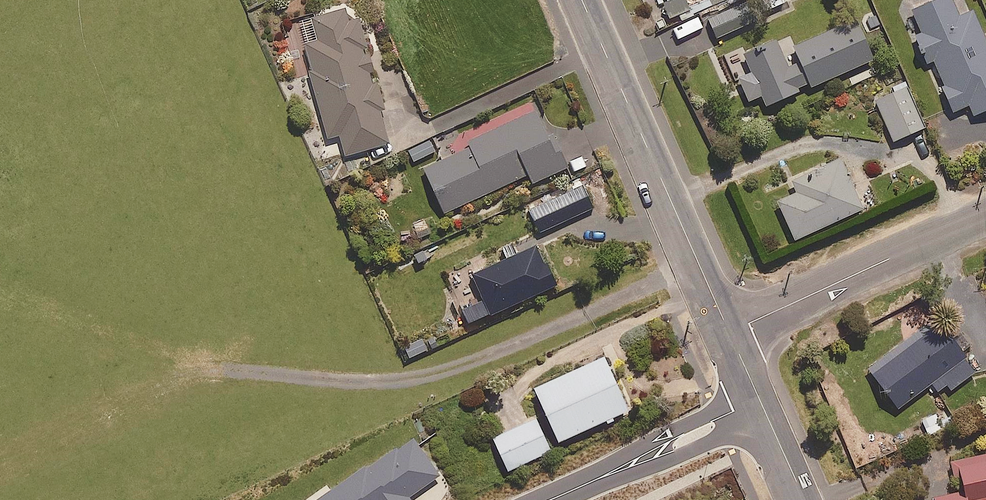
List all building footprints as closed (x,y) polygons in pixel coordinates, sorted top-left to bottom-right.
[(668,16),(689,9),(686,0),(663,0),(668,16)] [(703,9),(724,0),(699,0),(703,9)] [(762,12),(789,0),(757,0),(762,12)] [(942,87),(952,110),(968,103),(973,113),(985,107),(985,42),(971,8),(957,14),(951,0),(929,0),(911,8),(921,31),(915,34),(928,63),(934,60),(945,86),(942,87)] [(744,23),(735,3),(707,16),(717,36),(744,23)] [(379,109),(384,108),(378,78),(371,80),(369,71),(372,70),(368,52),(364,53),(363,48),(366,47),(359,17),(347,19),(344,8),(300,17),(325,136),(340,133),(344,153),(387,143),(379,109)] [(765,104),(799,89),(798,86),(809,82),(810,85),(874,57),(857,18),(793,45),(800,60),(787,66),(776,39),(743,53),(751,70),(737,76),(747,99),(761,93),(765,104)] [(923,125),(905,83),(874,97),(892,139),(923,125)] [(536,107),(465,140),(467,145),(422,166),(443,211),(527,172),(531,181),(569,164),(561,147),(556,149),(536,107)] [(435,150),(430,139),(408,149),(413,160),(435,150)] [(862,206),(839,156),(790,178),(796,190),(776,199),(794,237),(862,206)] [(592,206),(581,183),(528,207),(539,231),(592,206)] [(485,257),(487,262),(470,269),(483,298),(461,307),(467,321),(554,284),(535,241),(516,249),(512,240),(500,245),(502,249),(485,257)] [(946,383),(949,388),(974,371),(964,356),(967,354),(934,308),(931,310),(926,304),(897,325),(907,338),(868,366),(897,406),(931,382),(937,390),(946,383)] [(427,349),(423,337),(403,344),(408,356),(427,349)] [(627,408),(603,355),(534,386),(557,439),(627,408)] [(952,423),(945,408),(921,419),(928,434),(952,423)] [(549,449),(534,417),(492,437),(507,469),(549,449)] [(955,458),(963,489),(933,496),(934,499),(985,499),(985,451),(955,458)]
